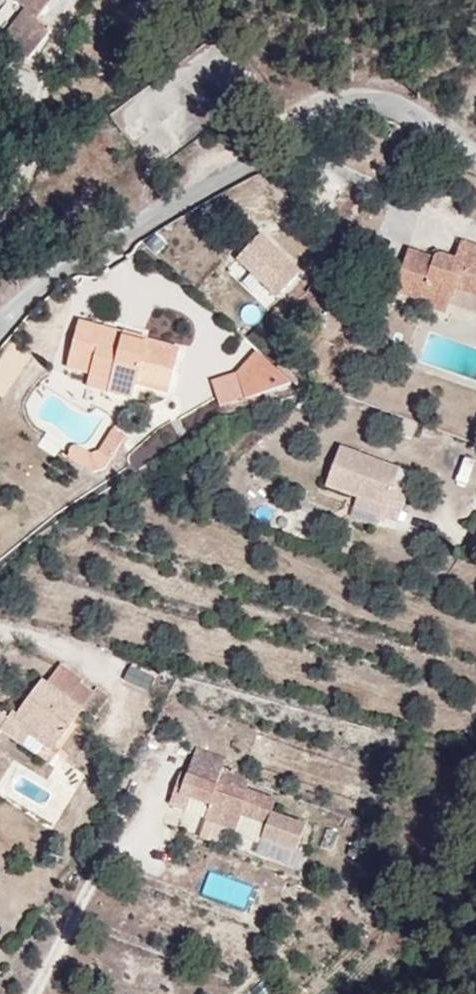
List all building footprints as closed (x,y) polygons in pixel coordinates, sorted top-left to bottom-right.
[(24,13),(3,42),(26,61),(52,32),(39,21),(56,0),(8,0),(24,13)] [(144,128),(140,122),(165,103),(151,85),(111,114),(130,139),(144,128)] [(262,234),(235,262),(276,302),(302,273),(262,234)] [(461,243),(455,260),(409,252),(393,302),(445,317),(448,310),(475,318),(475,247),(461,243)] [(107,326),(94,375),(116,381),(115,391),(137,397),(158,403),(162,388),(195,396),(206,351),(107,326)] [(269,385),(264,373),(238,382),(245,408),(288,395),(283,380),(269,385)] [(141,431),(139,430),(126,452),(118,455),(105,447),(101,447),(98,448),(97,449),(96,452),(95,455),(95,459),(121,474),(133,470),(152,438),(142,432),(141,431)] [(357,451),(338,487),(371,501),(362,524),(413,541),(429,517),(408,508),(417,471),(357,451)] [(129,663),(123,679),(146,687),(152,671),(129,663)] [(35,752),(42,741),(60,750),(98,691),(52,666),(42,679),(36,676),(10,715),(0,708),(0,730),(35,752)] [(326,811),(210,737),(168,804),(301,864),(326,811)]
